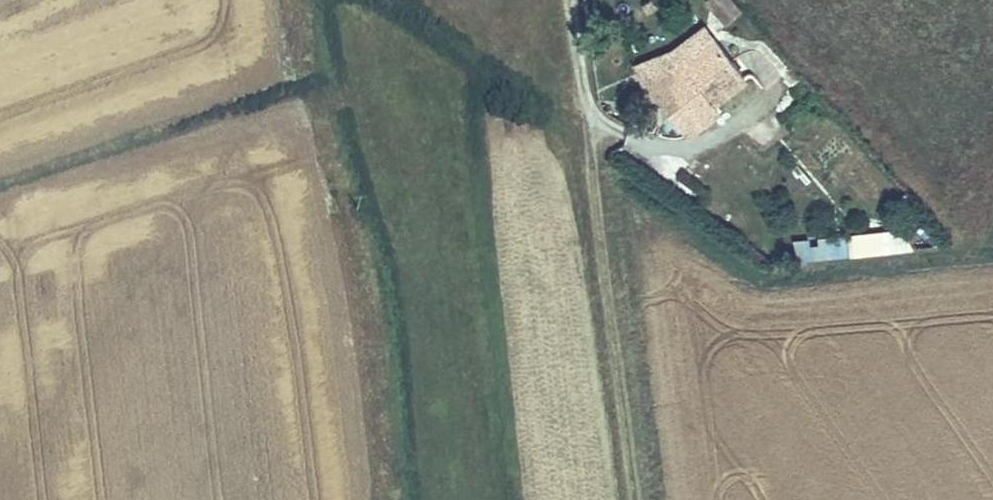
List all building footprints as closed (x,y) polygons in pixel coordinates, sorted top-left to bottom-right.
[(731,20),(742,10),(731,0),(711,0),(731,20)] [(672,58),(641,66),(690,127),(713,107),(706,98),(739,72),(707,31),(672,58)] [(850,259),(910,250),(907,227),(847,236),(850,259)] [(813,244),(812,257),(846,260),(846,246),(813,244)]
